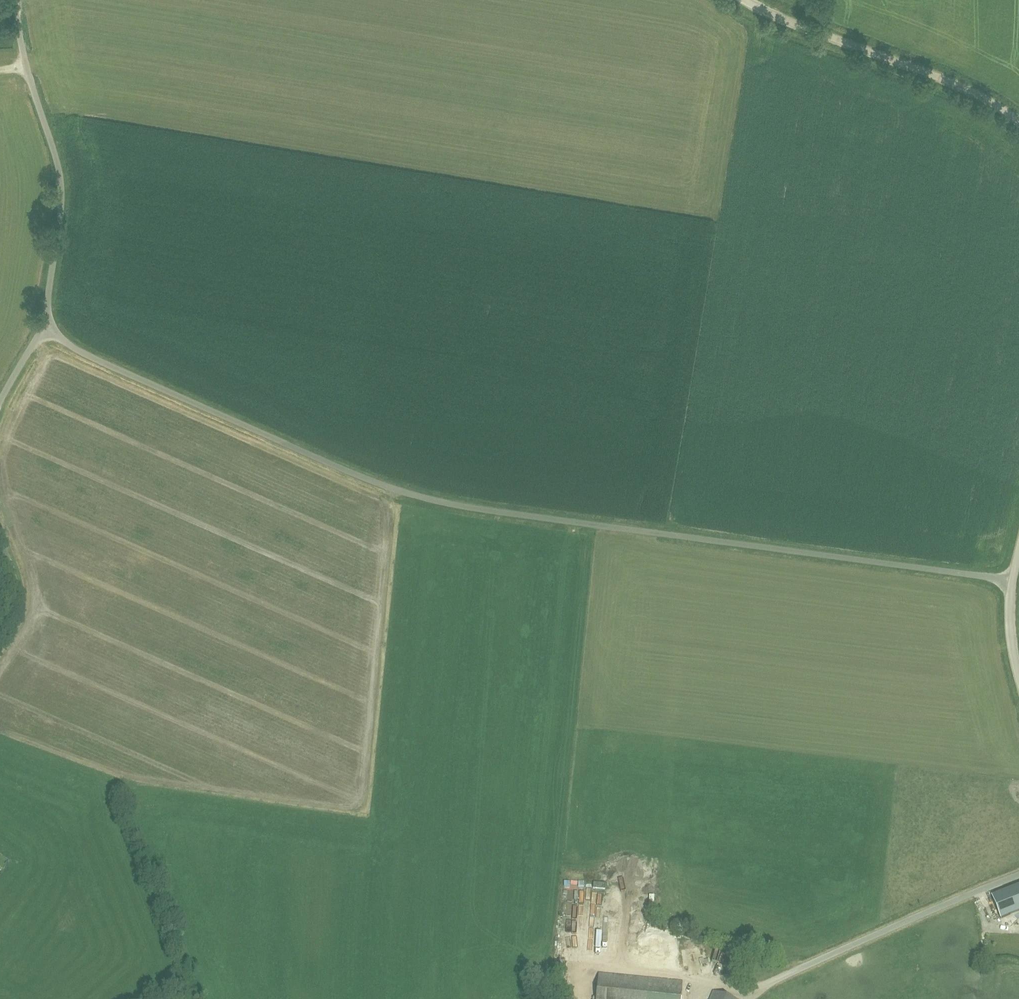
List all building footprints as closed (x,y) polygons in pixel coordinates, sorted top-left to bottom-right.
[(997,907),(1018,899),(1018,891),(1017,886),(992,895),(997,907)] [(583,893),(583,910),(581,910),(582,921),(593,921),(593,926),(598,926),(598,918),(594,918),(594,910),(601,909),(601,899),(596,899),(595,893),(583,893)] [(585,936),(586,948),(597,948),(597,936),(585,936)] [(723,973),(729,960),(723,958),(718,971),(723,973)] [(593,959),(589,998),(680,998),(683,967),(593,959)]
